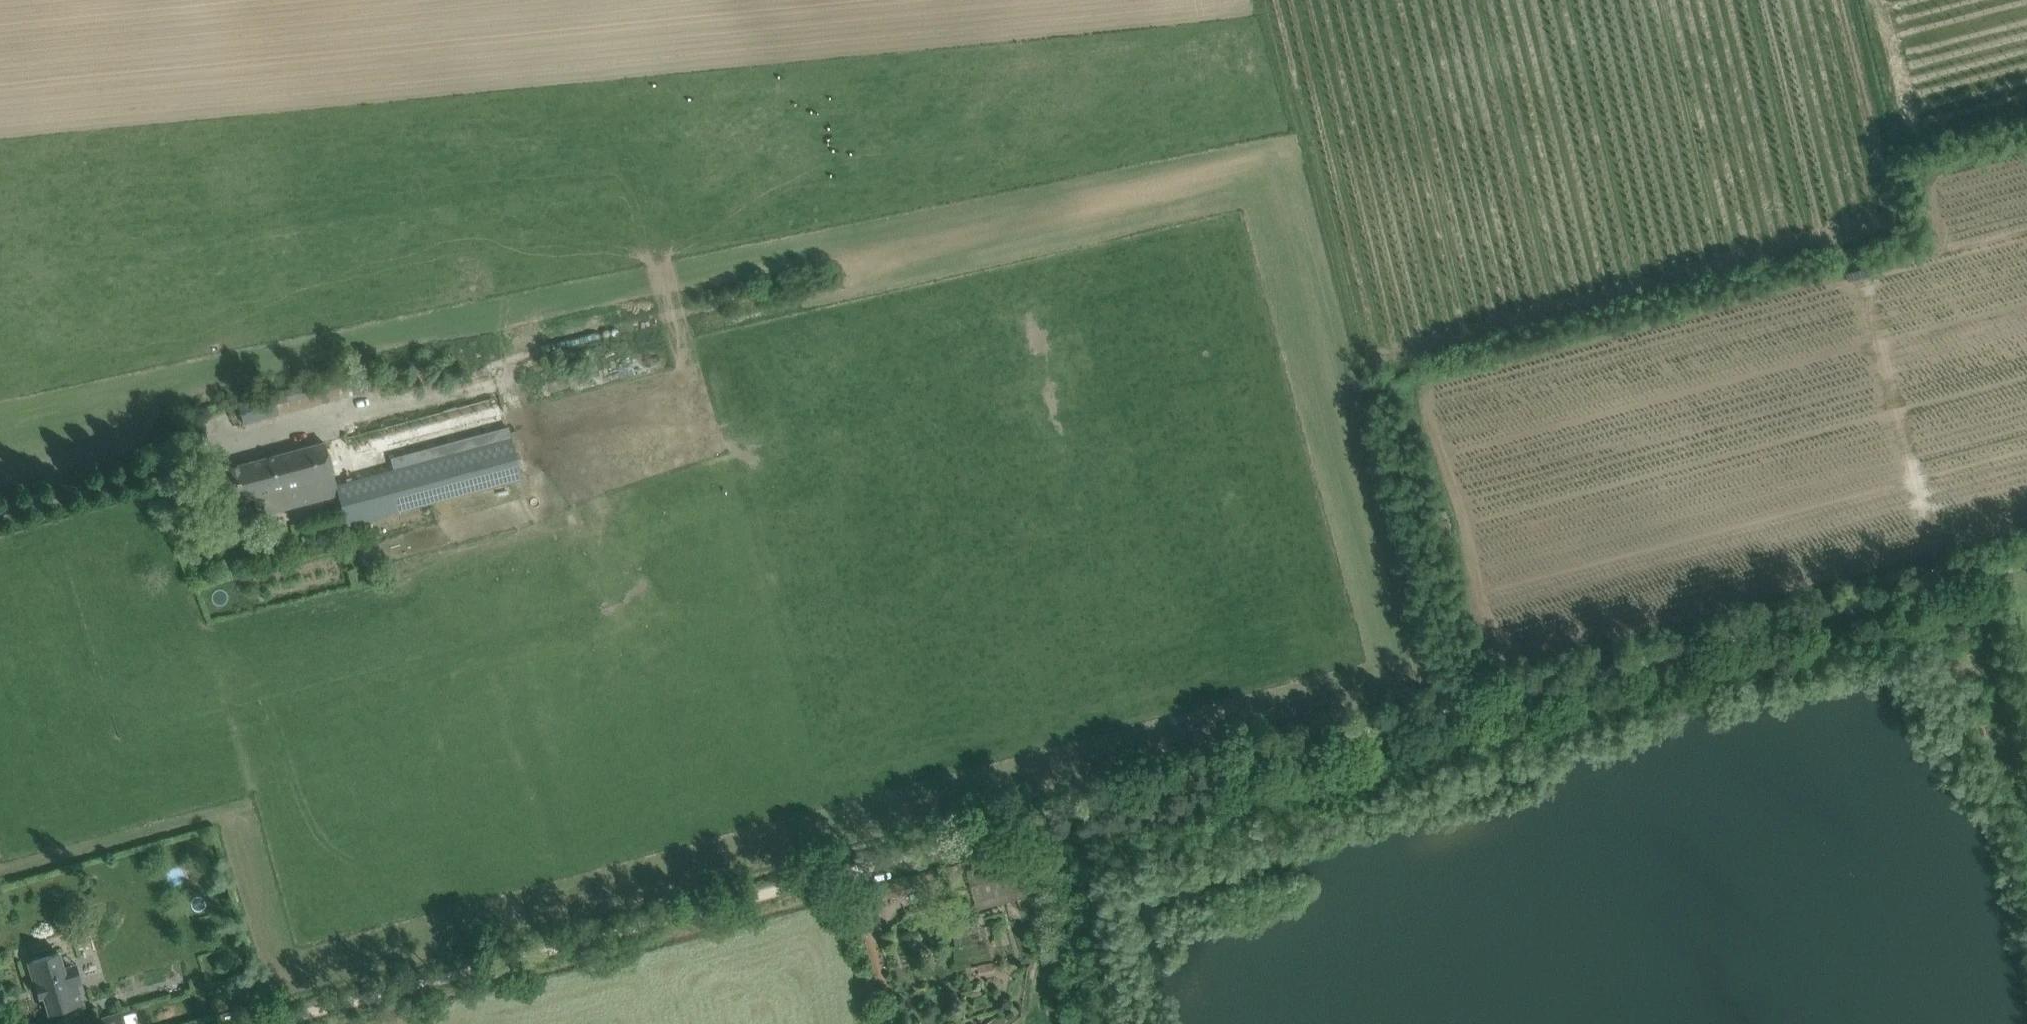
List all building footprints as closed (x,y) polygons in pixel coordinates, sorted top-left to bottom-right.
[(244,422),(263,417),(352,393),(347,373),(238,403),(244,422)] [(523,477),(517,454),(500,394),(284,453),(298,505),(338,494),(347,524),(366,519),(523,477)] [(284,453),(216,471),(225,504),(253,496),(258,515),(298,505),(284,453)] [(976,904),(1016,892),(1006,857),(974,866),(975,869),(967,871),(976,904)] [(970,923),(952,926),(956,946),(974,942),(970,923)] [(71,965),(63,967),(59,953),(28,962),(38,998),(42,997),(47,1014),(82,1004),(71,965)] [(87,1023),(123,1023),(120,1014),(87,1023)]
